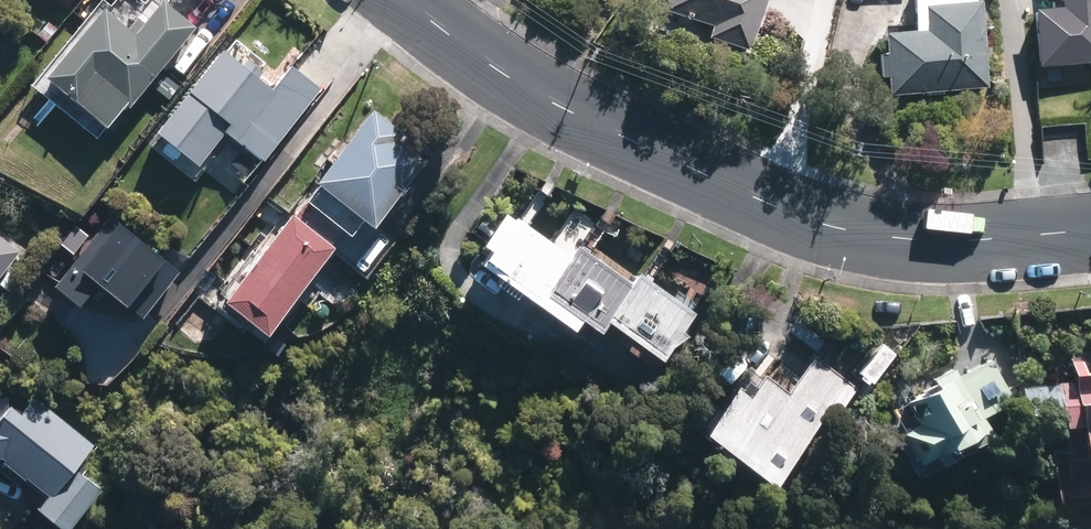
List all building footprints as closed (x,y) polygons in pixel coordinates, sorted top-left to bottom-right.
[(664,8),(710,20),(707,34),(744,44),(756,0),(666,0),(664,8)] [(915,30),(885,31),(887,88),(978,86),(977,30),(974,30),(973,3),(969,4),(969,0),(914,0),(915,30)] [(1029,9),(1034,61),(1090,57),(1090,0),(1054,0),(1055,7),(1029,9)] [(96,11),(41,75),(96,122),(180,25),(155,3),(126,36),(96,11)] [(259,158),(313,89),(287,70),(269,93),(216,53),(155,132),(191,160),(218,126),(259,158)] [(372,112),(315,183),(370,226),(421,161),(395,141),(401,134),(372,112)] [(558,258),(498,213),(477,241),(482,246),(472,259),(526,300),(558,258)] [(292,218),(223,301),(262,333),(331,249),(292,218)] [(158,258),(118,225),(79,271),(119,304),(158,258)] [(0,240),(0,266),(13,251),(0,240)] [(568,246),(536,289),(586,326),(618,283),(568,246)] [(631,272),(598,317),(649,355),(683,311),(631,272)] [(1042,393),(1046,496),(1060,509),(1090,508),(1090,351),(1061,352),(1062,392),(1042,393)] [(988,358),(886,403),(914,467),(1016,423),(988,358)] [(699,398),(681,418),(758,481),(810,418),(817,424),(848,387),(814,359),(784,396),(763,379),(746,399),(731,387),(713,409),(699,398)] [(36,490),(79,440),(29,398),(14,416),(2,406),(0,408),(0,459),(36,490)] [(62,465),(28,504),(54,526),(88,487),(62,465)]
